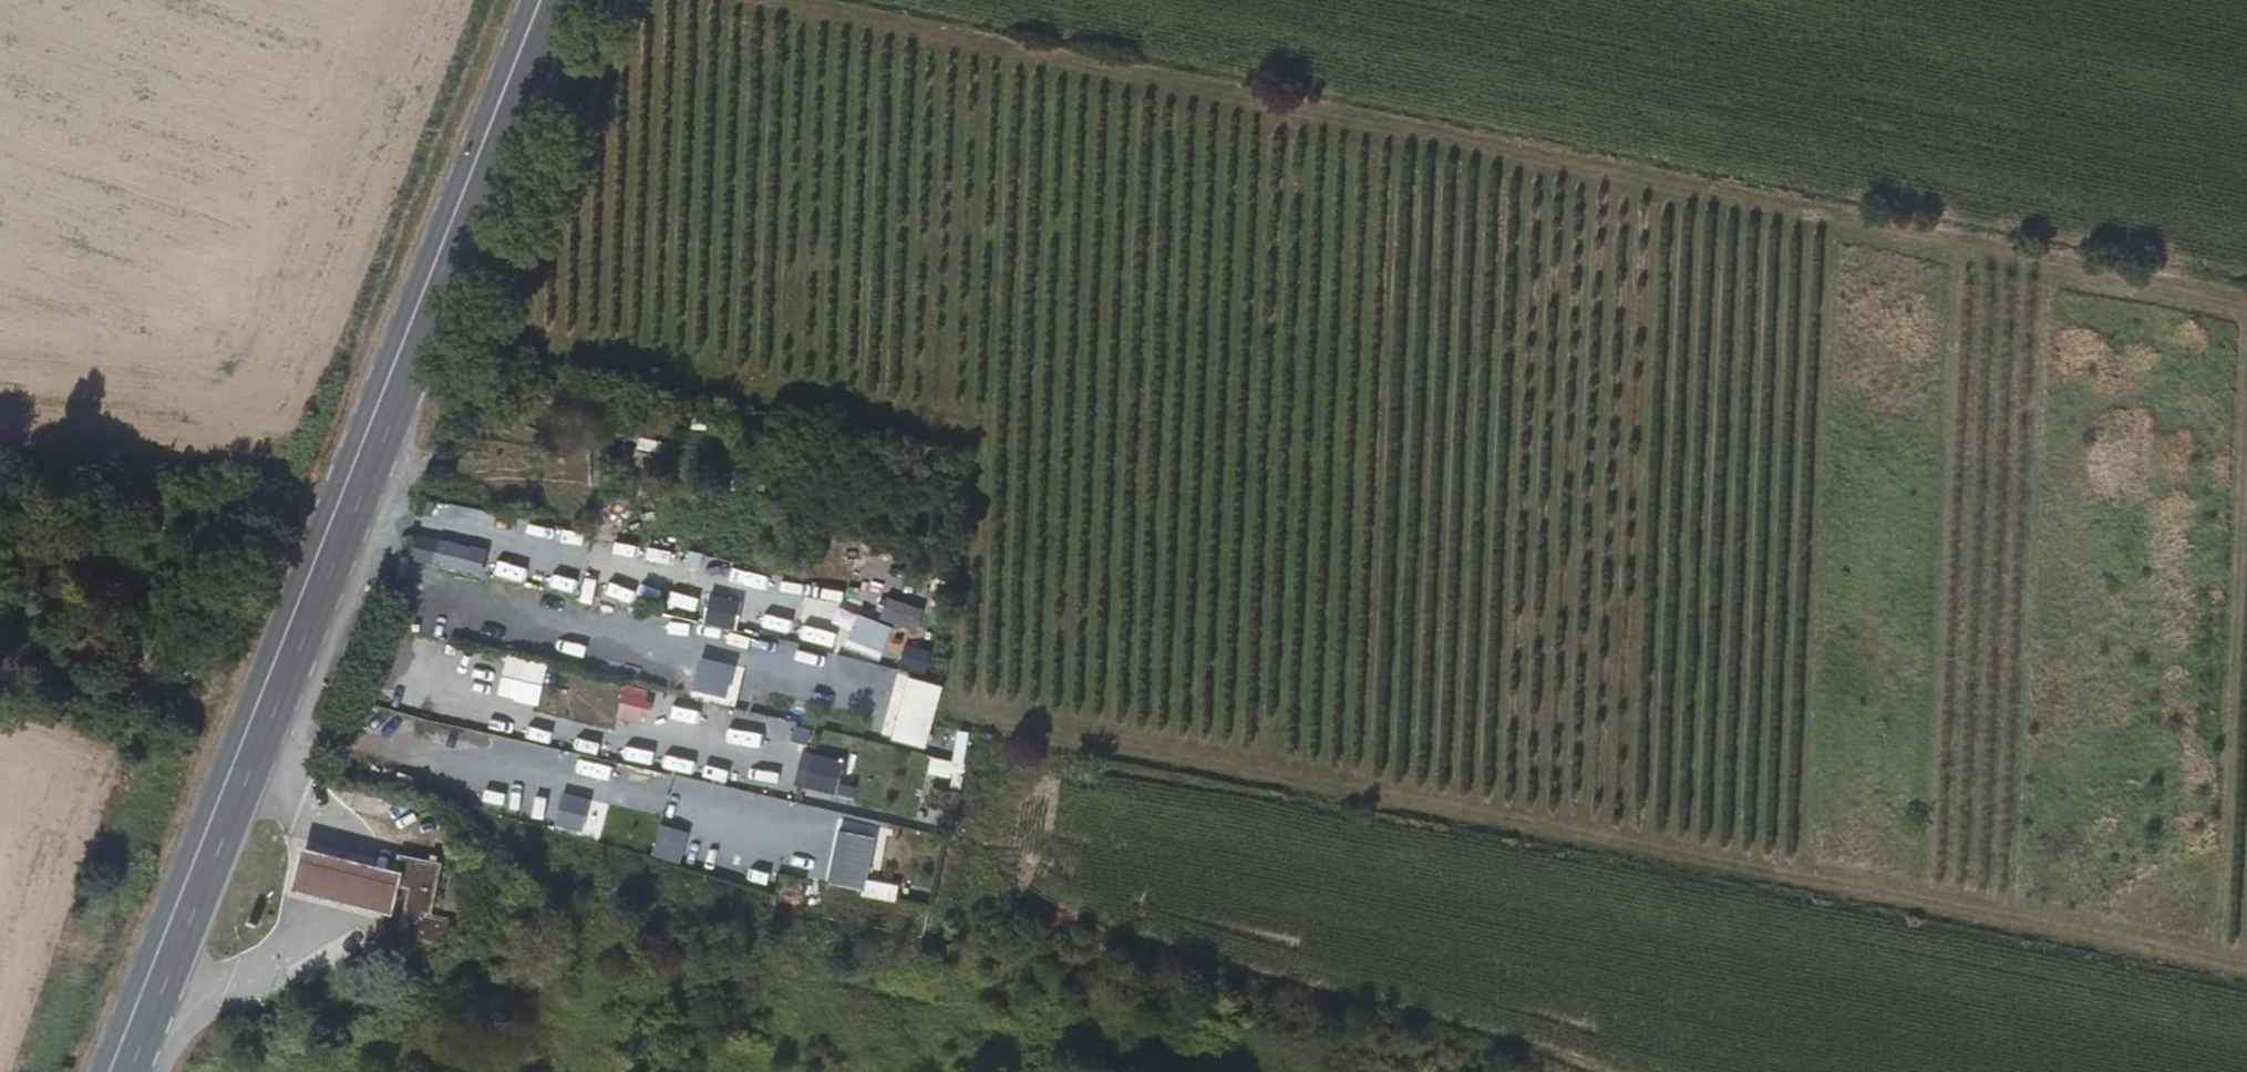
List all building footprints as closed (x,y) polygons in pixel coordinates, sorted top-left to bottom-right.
[(437,559),(472,567),(477,547),(443,538),(437,559)] [(670,607),(692,604),(689,582),(667,585),(670,607)] [(886,655),(891,620),(855,614),(850,649),(886,655)] [(78,669),(97,661),(92,649),(73,658),(78,669)] [(387,866),(304,847),(296,887),(377,907),(387,866)] [(428,918),(438,871),(394,862),(388,891),(409,896),(399,943),(438,951),(445,921),(428,918)]
